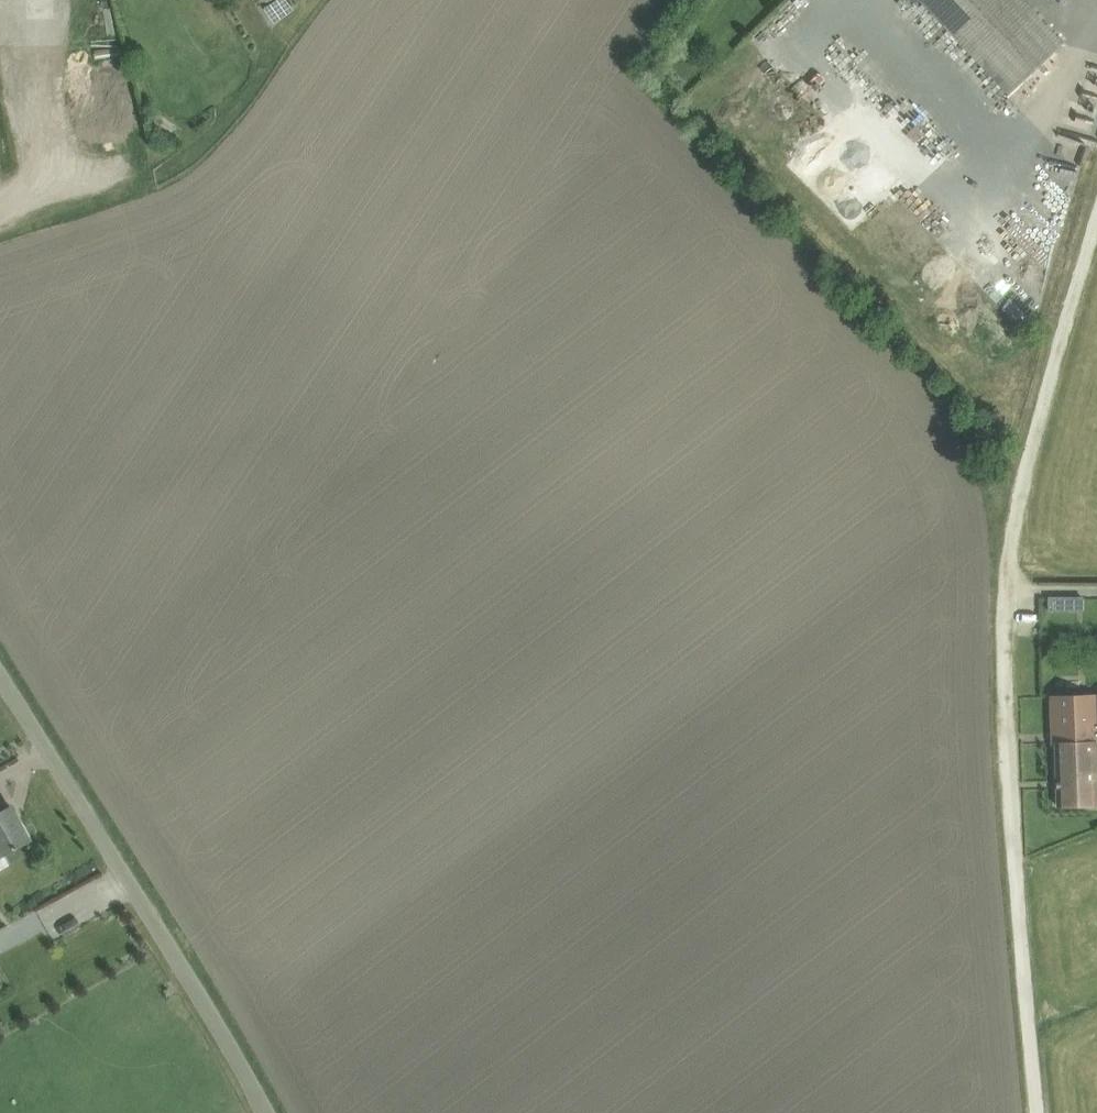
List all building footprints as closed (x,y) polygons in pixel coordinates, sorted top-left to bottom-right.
[(1010,93),(1062,44),(1021,0),(923,0),(1010,93)] [(1095,144),(1096,137),(1096,67),(1080,63),(1056,150),(1079,156),(1083,141),(1095,144)] [(1049,597),(1049,611),(1058,612),(1058,597),(1049,597)] [(1096,746),(1096,695),(1052,696),(1054,743),(1056,743),(1058,806),(1096,805),(1096,766),(1096,746)] [(9,865),(3,855),(31,840),(12,806),(3,811),(0,805),(0,869),(9,865)]
